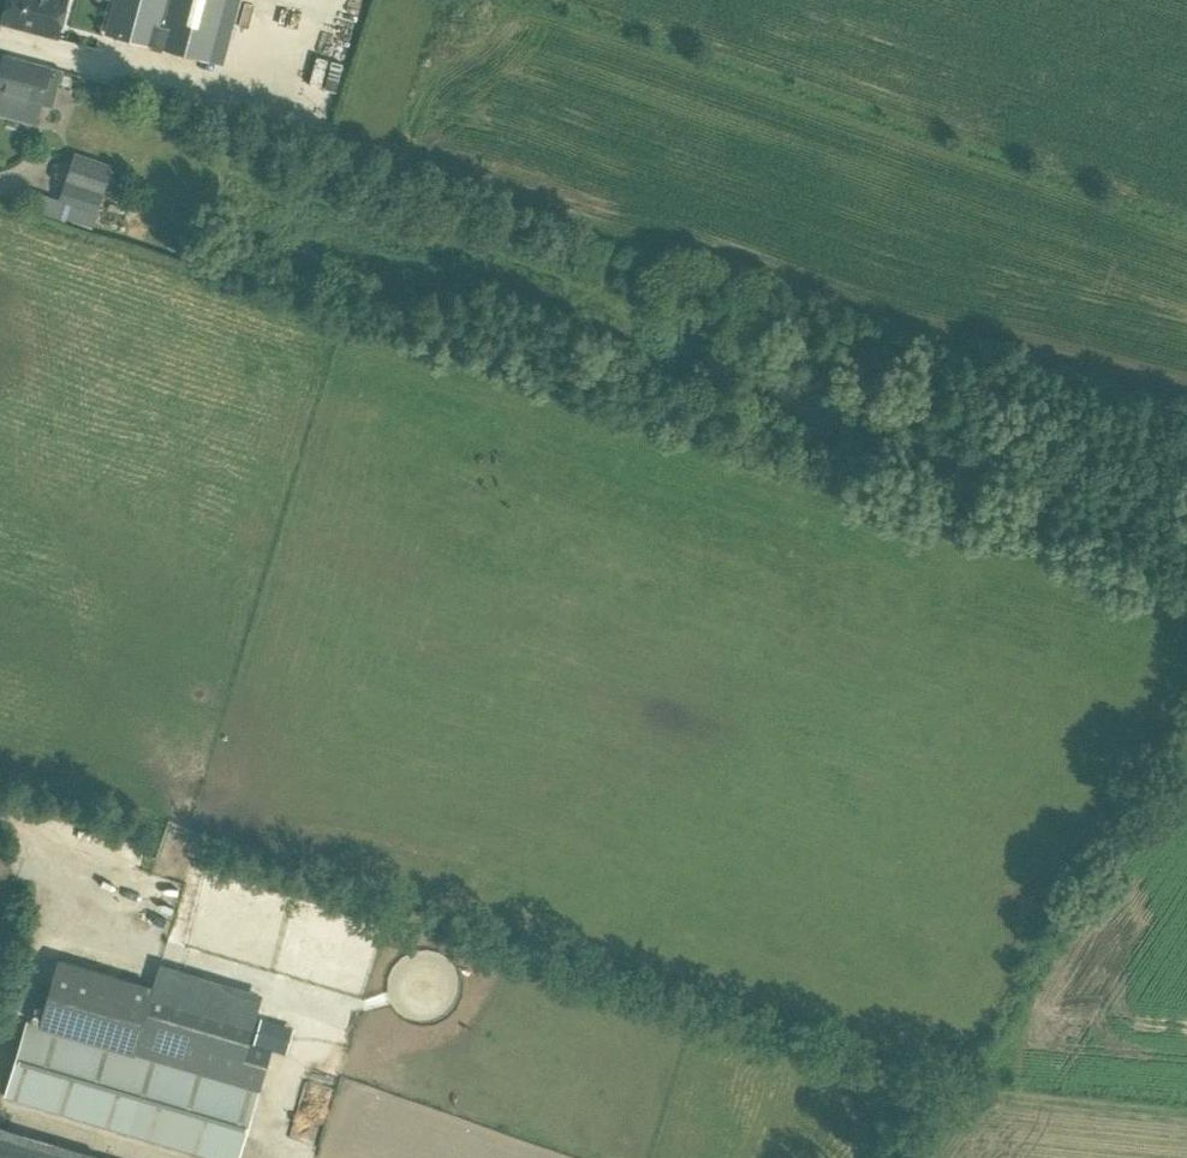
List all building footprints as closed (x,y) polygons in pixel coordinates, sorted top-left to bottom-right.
[(2,23),(57,39),(68,0),(9,0),(2,23)] [(104,35),(222,65),(239,0),(114,0),(104,35)] [(0,77),(0,114),(18,119),(23,99),(51,106),(61,70),(5,56),(5,58),(0,77)] [(66,179),(59,200),(76,206),(116,219),(123,198),(128,183),(88,169),(71,164),(66,179)] [(9,969),(0,967),(0,1002),(9,969)] [(261,1018),(253,1044),(285,1054),(293,1027),(261,1018)] [(4,1096),(212,1157),(241,1157),(260,1089),(28,1021),(4,1096)] [(0,1132),(0,1157),(83,1157),(0,1132)]
